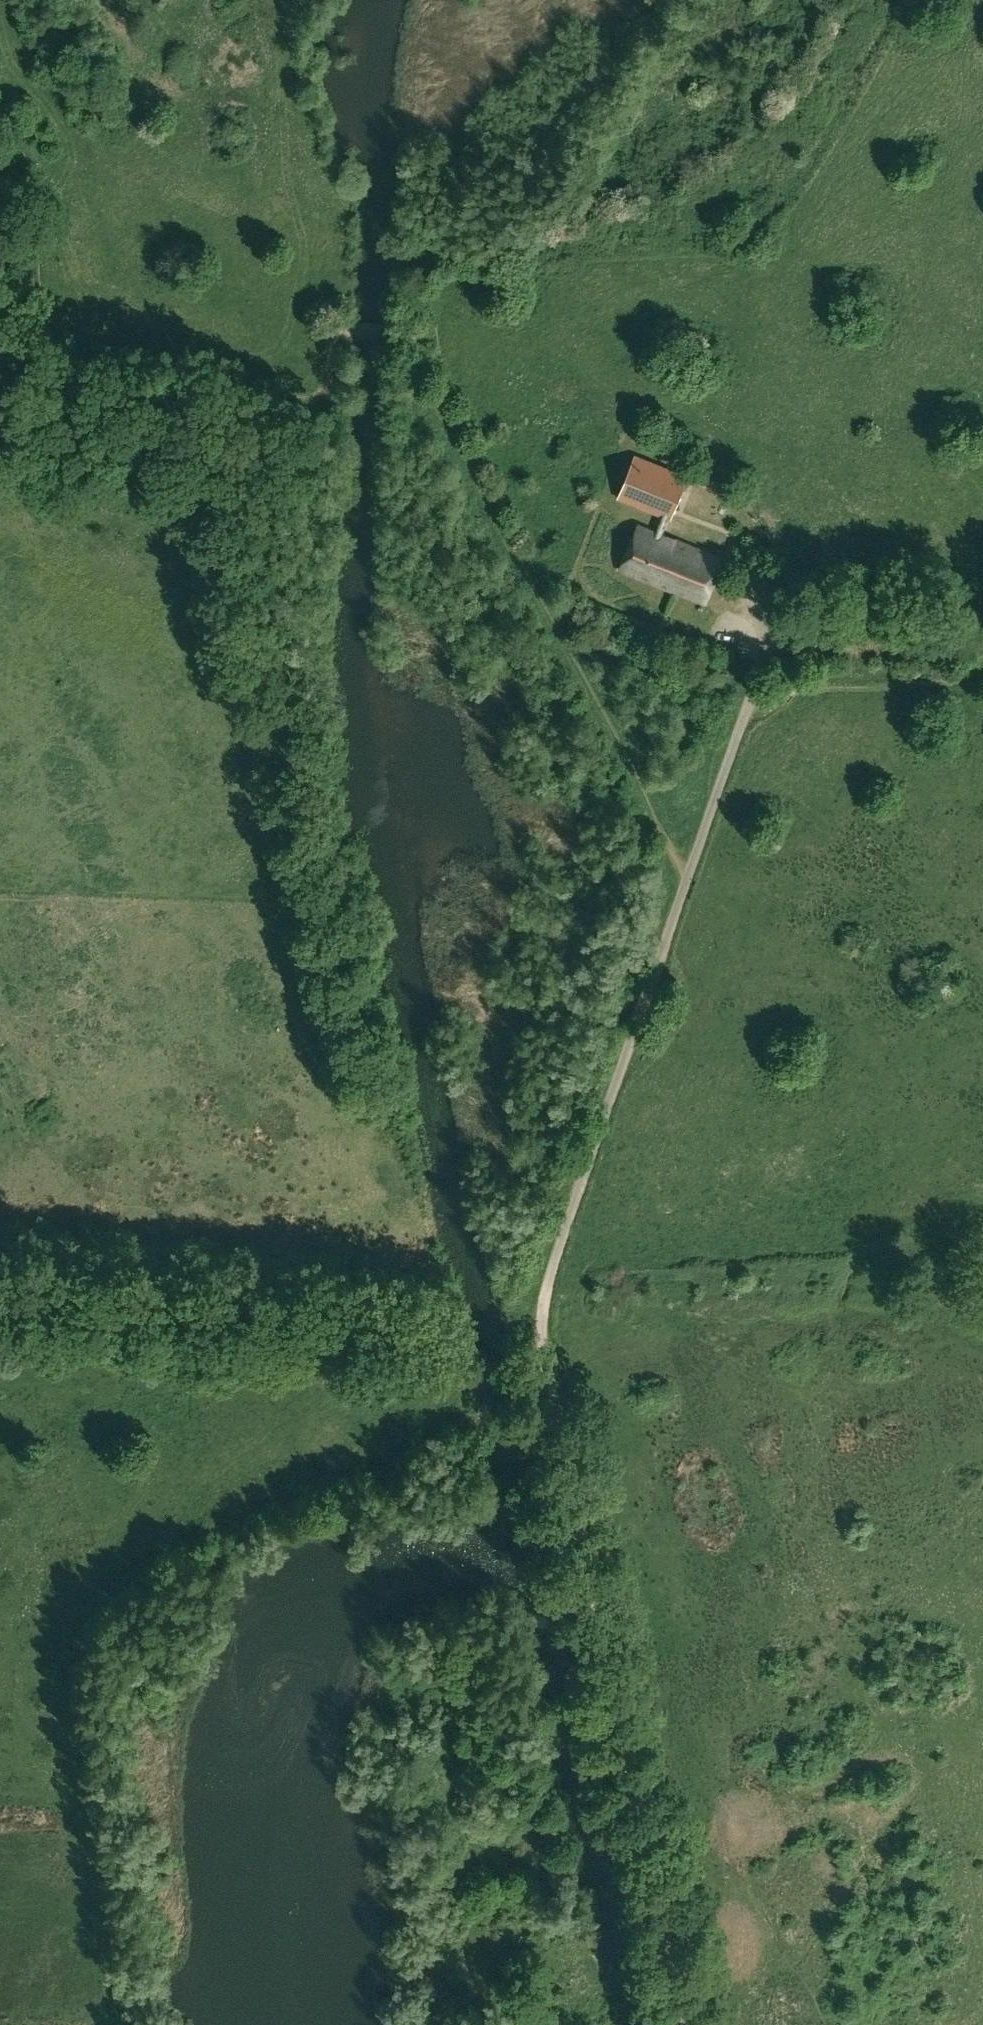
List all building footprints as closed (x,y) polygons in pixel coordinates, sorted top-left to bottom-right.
[(691,476),(638,454),(620,496),(662,513),(671,517),(674,518),(691,476)] [(706,602),(724,558),(664,535),(671,517),(662,513),(655,531),(641,526),(623,568),(706,602)]
